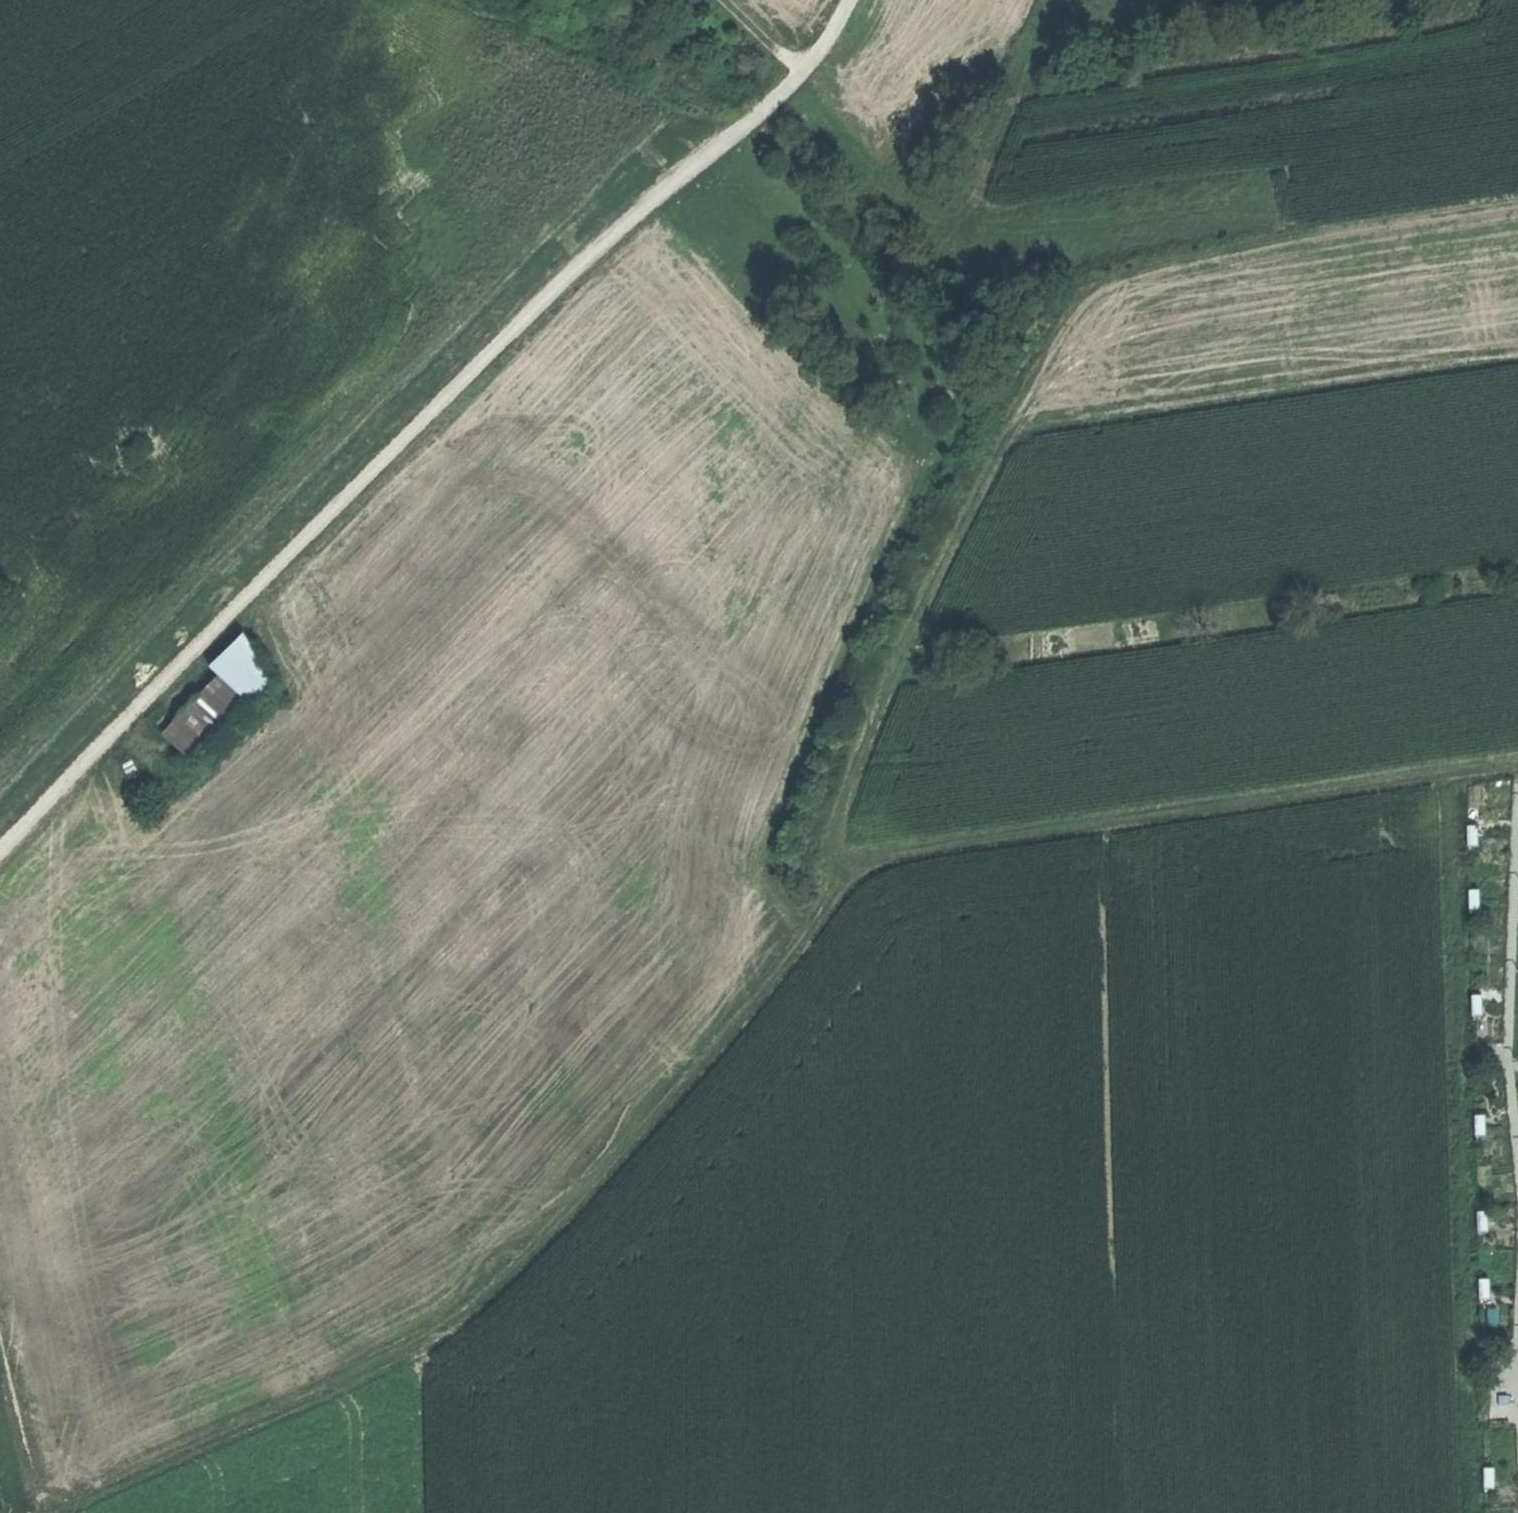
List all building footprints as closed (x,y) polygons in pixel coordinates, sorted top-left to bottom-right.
[(213,665),(220,671),(164,731),(196,760),(279,671),(240,636),(213,665)]
